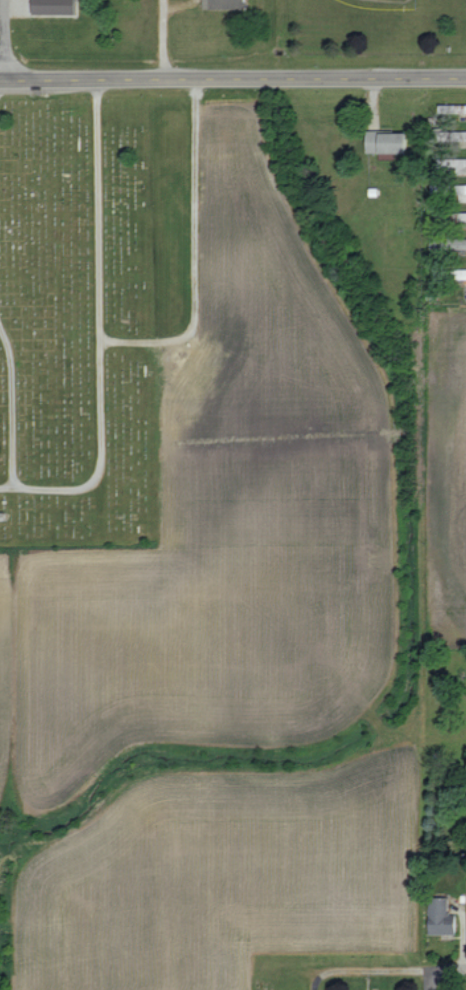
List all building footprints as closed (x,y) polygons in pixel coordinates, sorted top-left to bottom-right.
[(28,14),(71,14),(71,0),(28,0),(28,14)] [(200,9),(241,8),(241,0),(200,0),(200,9)] [(436,104),(435,112),(465,113),(465,105),(436,104)] [(401,131),(362,132),(363,153),(402,152),(401,131)] [(446,132),(446,142),(465,141),(465,131),(446,132)] [(435,168),(465,168),(465,158),(435,159),(435,168)] [(465,202),(465,184),(454,185),(454,202),(465,202)] [(447,238),(446,249),(465,250),(465,239),(447,238)] [(447,269),(447,279),(465,279),(465,269),(447,269)] [(445,898),(425,898),(426,935),(453,934),(452,915),(445,915),(445,898)]
